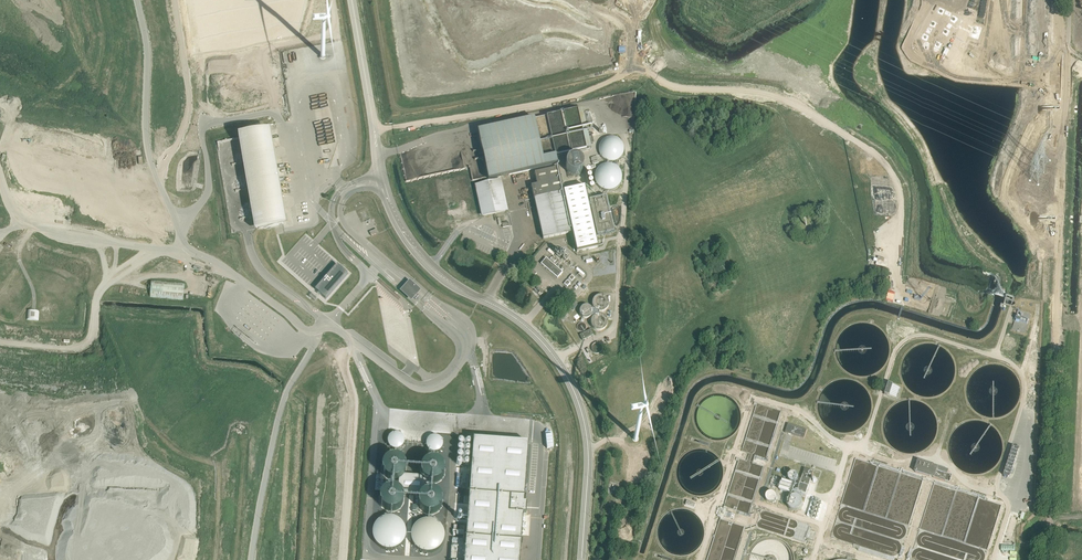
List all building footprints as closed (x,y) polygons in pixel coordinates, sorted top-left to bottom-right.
[(478,131),(488,179),(535,169),(557,164),(555,157),(586,150),(586,149),(591,148),(590,144),(594,143),(592,136),(588,137),(582,109),(577,110),(534,119),(478,131)] [(268,132),(242,137),(258,229),(284,224),(268,132)] [(624,151),(624,149),(624,146),(623,144),(622,142),(620,140),(618,139),(616,137),(614,137),(611,136),(609,137),(607,137),(604,139),(603,140),(601,142),(600,144),(599,146),(599,149),(599,151),(600,153),(601,155),(602,157),(604,159),(606,160),(608,161),(610,161),(612,161),(615,161),(617,160),(619,159),(620,157),(622,155),(623,153),(624,151)] [(571,171),(574,171),(577,169),(579,167),(580,164),(580,161),(580,158),(578,156),(576,154),(573,154),(570,154),(567,155),(565,156),(563,159),(563,162),(563,165),(565,168),(568,170),(571,171)] [(622,179),(622,177),(622,174),(621,172),(620,170),(618,168),(616,166),(614,165),(612,164),(609,163),(607,163),(604,164),(602,165),(600,166),(598,168),(597,170),(595,172),(595,174),(594,177),(595,179),(595,182),(597,184),(598,186),(600,188),(602,189),(604,190),(607,190),(609,190),(612,190),(614,189),(616,188),(618,186),(620,184),(621,182),(622,179)] [(543,239),(572,233),(577,252),(598,247),(585,187),(563,191),(558,168),(534,173),(537,185),(531,186),(534,198),(543,239)] [(447,198),(447,197),(453,196),(449,176),(437,179),(441,199),(447,198)] [(504,213),(509,212),(502,179),(476,184),(482,218),(497,215),(497,217),(504,215),(504,213)] [(589,200),(597,236),(614,232),(606,196),(589,200)] [(72,217),(74,203),(57,201),(55,214),(72,217)] [(434,208),(433,221),(447,222),(448,209),(434,208)] [(291,265),(311,243),(306,239),(286,260),(291,265)] [(321,252),(310,265),(305,260),(300,266),(305,270),(303,272),(314,282),(332,261),(321,252)] [(546,258),(541,264),(557,278),(563,272),(546,258)] [(324,280),(315,289),(315,290),(320,294),(321,294),(325,298),(347,273),(343,270),(342,269),(337,264),(327,276),(324,280)] [(529,266),(524,272),(532,278),(537,273),(529,266)] [(575,270),(584,278),(586,275),(577,267),(575,270)] [(152,280),(150,297),(183,300),(185,283),(152,280)] [(547,281),(543,285),(547,289),(551,285),(547,281)] [(310,284),(306,289),(310,293),(315,288),(310,284)] [(412,296),(414,298),(416,299),(419,296),(417,295),(413,291),(414,290),(410,287),(410,288),(407,290),(410,292),(409,293),(412,296)] [(591,302),(592,304),(593,307),(595,309),(597,310),(600,311),(602,310),(605,309),(607,307),(608,305),(608,302),(607,299),(606,297),(604,295),(601,294),(598,294),(596,295),(594,297),(592,299),(591,302)] [(582,317),(584,317),(586,317),(588,316),(590,315),(591,313),(592,311),(591,309),(590,307),(589,306),(587,305),(585,305),(583,305),(581,306),(580,308),(579,310),(579,312),(580,314),(581,315),(582,317)] [(27,311),(27,320),(39,320),(39,311),(27,311)] [(1016,316),(1015,319),(1016,319),(1016,321),(1019,322),(1019,320),(1027,323),(1028,319),(1021,317),(1022,314),(1021,313),(1020,317),(1016,316)] [(591,321),(591,324),(592,327),(594,329),(596,330),(599,330),(602,330),(604,329),(606,327),(607,324),(607,322),(607,319),(605,317),(603,315),(601,314),(598,314),(595,315),(593,317),(591,319),(591,321)] [(578,324),(577,325),(577,327),(577,328),(577,330),(578,331),(580,332),(581,332),(583,332),(584,331),(585,330),(586,329),(586,327),(586,326),(585,324),(584,323),(582,323),(581,322),(579,323),(578,324)] [(853,375),(854,376),(858,377),(863,377),(868,377),(872,375),(877,373),(881,370),(884,366),(886,362),(888,358),(889,353),(889,350),(889,345),(887,341),(885,336),(882,333),(879,329),(875,327),(870,325),(866,324),(861,324),(856,324),(851,326),(847,328),(843,332),(840,335),(838,340),(836,344),(836,349),(836,354),(837,359),(839,363),(842,367),(845,371),(849,373),(853,375)] [(591,329),(580,335),(582,340),(594,334),(591,329)] [(592,344),(592,346),(591,348),(591,349),(592,351),(593,352),(595,353),(597,353),(598,353),(600,352),(601,351),(602,349),(602,347),(601,346),(600,344),(599,343),(597,343),(596,343),(594,343),(592,344)] [(942,393),(943,392),(946,390),(949,386),(952,382),(954,377),(955,373),(955,370),(954,365),(953,360),(951,356),(948,352),(944,349),(940,346),(936,344),(931,343),(926,343),(921,344),(917,346),(913,348),(909,351),(906,355),(903,359),(902,364),(901,369),(901,373),(902,378),(904,383),(907,387),(910,390),(914,393),(919,395),(923,396),(928,397),(933,396),(938,395),(942,393)] [(822,391),(822,392),(820,395),(818,400),(818,405),(818,409),(819,414),(821,419),(824,423),(827,426),(831,429),(835,431),(840,432),(845,433),(850,432),(854,431),(859,429),(863,426),(866,422),(868,418),(870,413),(871,409),(871,406),(871,401),(870,396),(867,392),(864,388),(861,385),(857,382),(852,380),(848,379),(843,379),(838,380),(833,382),(829,384),(825,387),(822,391)] [(890,395),(898,398),(902,387),(894,384),(888,382),(885,394),(890,395)] [(934,414),(933,413),(931,410),(927,407),(923,404),(919,403),(914,402),(909,401),(904,402),(900,404),(896,406),(892,409),(889,413),(886,417),(885,422),(884,427),(884,432),(885,436),(887,441),(890,445),(893,448),(897,451),(902,453),(906,455),(911,455),(916,454),(921,453),(925,451),(929,448),(932,444),(935,440),(937,436),(937,431),(938,428),(937,423),(936,419),(934,414)] [(969,421),(966,422),(965,422),(960,425),(957,428),(954,432),(951,436),(950,441),(949,445),(949,450),(950,455),(952,459),(955,464),(958,467),(962,470),(967,472),(971,473),(976,474),(981,473),(986,472),(990,469),(994,466),(997,463),(1000,459),(1002,454),(1002,449),(1003,447),(1002,442),(1001,437),(999,433),(996,429),(992,426),(988,423),(984,421),(979,420),(974,420),(969,421)] [(788,424),(785,433),(804,439),(807,430),(788,424)] [(450,559),(520,559),(523,514),(526,515),(527,504),(524,503),(528,443),(473,439),(465,545),(451,544),(450,559)] [(708,451),(705,450),(704,450),(699,449),(695,450),(690,451),(687,453),(683,456),(680,460),(678,464),(677,468),(677,473),(677,477),(679,481),(681,485),(684,488),(687,491),(691,493),(696,494),(700,495),(705,494),(709,493),(713,490),(716,487),(719,484),(721,480),(722,475),(722,472),(722,468),(720,463),(718,459),(715,456),(712,453),(708,451)] [(382,467),(382,470),(384,474),(387,477),(390,478),(394,479),(398,478),(401,476),(404,473),(405,470),(405,467),(404,463),(403,460),(400,458),(397,456),(393,456),(390,457),(387,458),(384,461),(383,464),(382,467)] [(421,470),(421,474),(423,477),(425,480),(429,482),(433,482),(437,482),(440,480),(442,477),(444,474),(444,470),(443,467),(441,464),(439,461),(436,460),(432,459),(429,460),(426,462),(423,464),(422,467),(421,470)] [(933,465),(919,460),(915,472),(930,476),(933,477),(933,478),(945,481),(949,470),(937,466),(937,467),(933,466),(933,465)] [(805,469),(797,492),(806,495),(813,471),(805,469)] [(798,479),(798,478),(798,477),(798,476),(797,475),(796,474),(795,473),(794,473),(793,473),(792,473),(791,473),(790,474),(789,475),(789,476),(788,477),(788,478),(788,479),(789,480),(789,481),(790,482),(791,482),(792,482),(793,483),(794,483),(795,482),(796,482),(797,481),(797,480),(798,480),(798,479)] [(400,479),(399,480),(398,490),(399,491),(400,492),(401,493),(402,494),(419,496),(420,494),(421,493),(423,492),(424,491),(426,490),(426,481),(425,480),(424,479),(423,478),(422,477),(421,476),(405,475),(404,476),(403,477),(401,478),(400,479)] [(380,499),(380,503),(382,506),(384,509),(388,511),(392,512),(395,511),(399,509),(401,506),(402,503),(403,499),(402,496),(400,493),(398,490),(394,489),(391,489),(388,489),(384,491),(382,493),(380,496),(380,499)] [(419,502),(419,506),(421,509),(423,512),(427,514),(431,514),(435,514),(438,512),(440,509),(442,505),(442,502),(441,499),(439,496),(437,493),(434,492),(430,491),(427,492),(424,494),(421,496),(420,499),(419,502)] [(767,501),(768,502),(769,502),(770,503),(771,503),(772,503),(773,502),(774,502),(775,501),(776,500),(776,499),(776,498),(776,497),(776,496),(775,495),(775,494),(774,493),(773,493),(772,492),(771,492),(770,492),(769,493),(768,493),(768,494),(767,494),(766,495),(766,496),(766,497),(766,498),(766,499),(767,500),(767,501)] [(796,510),(798,510),(799,509),(800,508),(801,507),(802,506),(802,505),(803,503),(803,502),(802,501),(802,499),(801,498),(800,497),(799,496),(797,495),(796,495),(795,495),(793,495),(792,496),(790,496),(789,497),(788,499),(788,500),(787,501),(787,503),(787,504),(788,506),(789,507),(789,508),(791,509),(792,510),(793,510),(795,510),(796,510)] [(672,554),(674,554),(677,555),(681,555),(686,555),(690,553),(694,551),(697,548),(700,544),(702,540),(703,536),(703,533),(703,528),(701,524),(699,520),(696,517),(693,514),(689,512),(685,511),(680,510),(676,511),(671,512),(668,514),(664,517),(661,521),(659,524),(658,529),(658,533),(658,538),(660,542),(662,546),(665,549),(668,552),(672,554)] [(376,542),(378,546),(381,548),(386,550),(390,551),(394,550),(398,549),(402,546),(405,543),(406,538),(407,534),(406,530),(405,526),(402,522),(398,520),(394,518),(390,518),(385,518),(381,520),(378,523),(376,526),(374,530),(374,534),(374,538),(376,542)] [(414,545),(416,549),(419,551),(423,553),(428,554),(432,553),(436,552),(440,549),(443,546),(444,542),(445,537),(444,533),(443,529),(440,525),(436,523),(432,521),(427,521),(423,521),(419,523),(416,526),(414,529),(412,533),(412,537),(412,541),(414,545)] [(815,540),(817,531),(812,529),(813,525),(799,521),(794,538),(805,540),(806,537),(815,540)] [(793,556),(792,552),(790,548),(787,545),(783,542),(779,540),(775,539),(771,538),(766,539),(762,540),(758,542),(754,545),(752,549),(750,553),(748,557),(748,559),(793,559),(793,556)]
